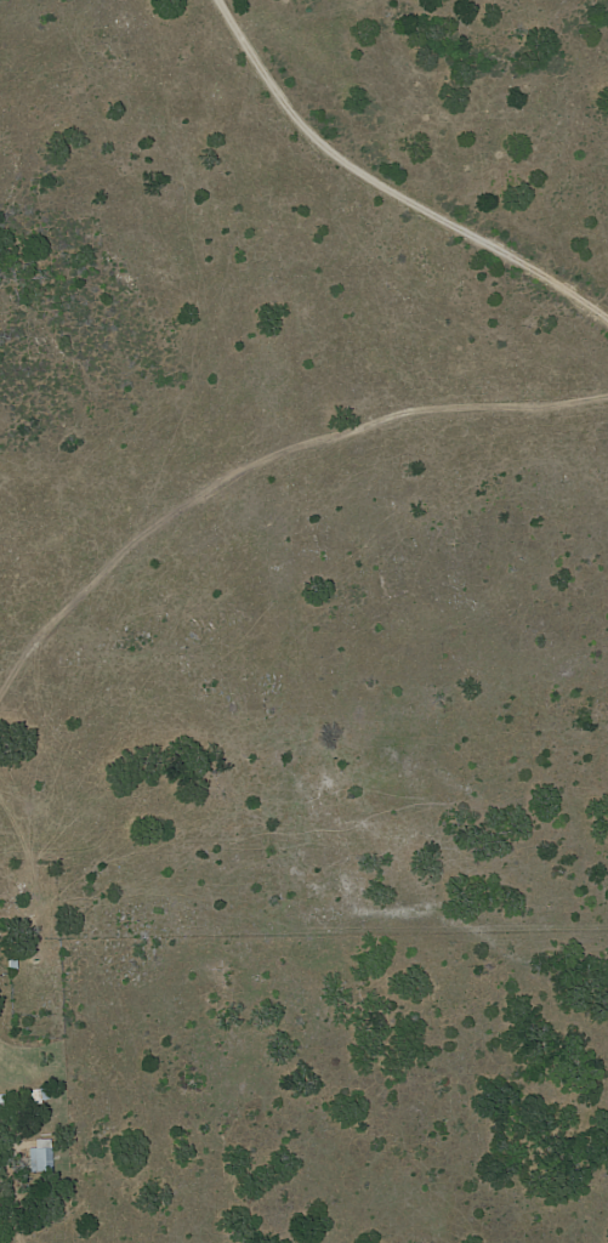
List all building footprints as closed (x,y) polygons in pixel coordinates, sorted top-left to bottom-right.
[(10,1130),(8,1095),(0,1095),(0,1130),(10,1130)] [(49,1173),(49,1141),(32,1141),(32,1173),(49,1173)]
